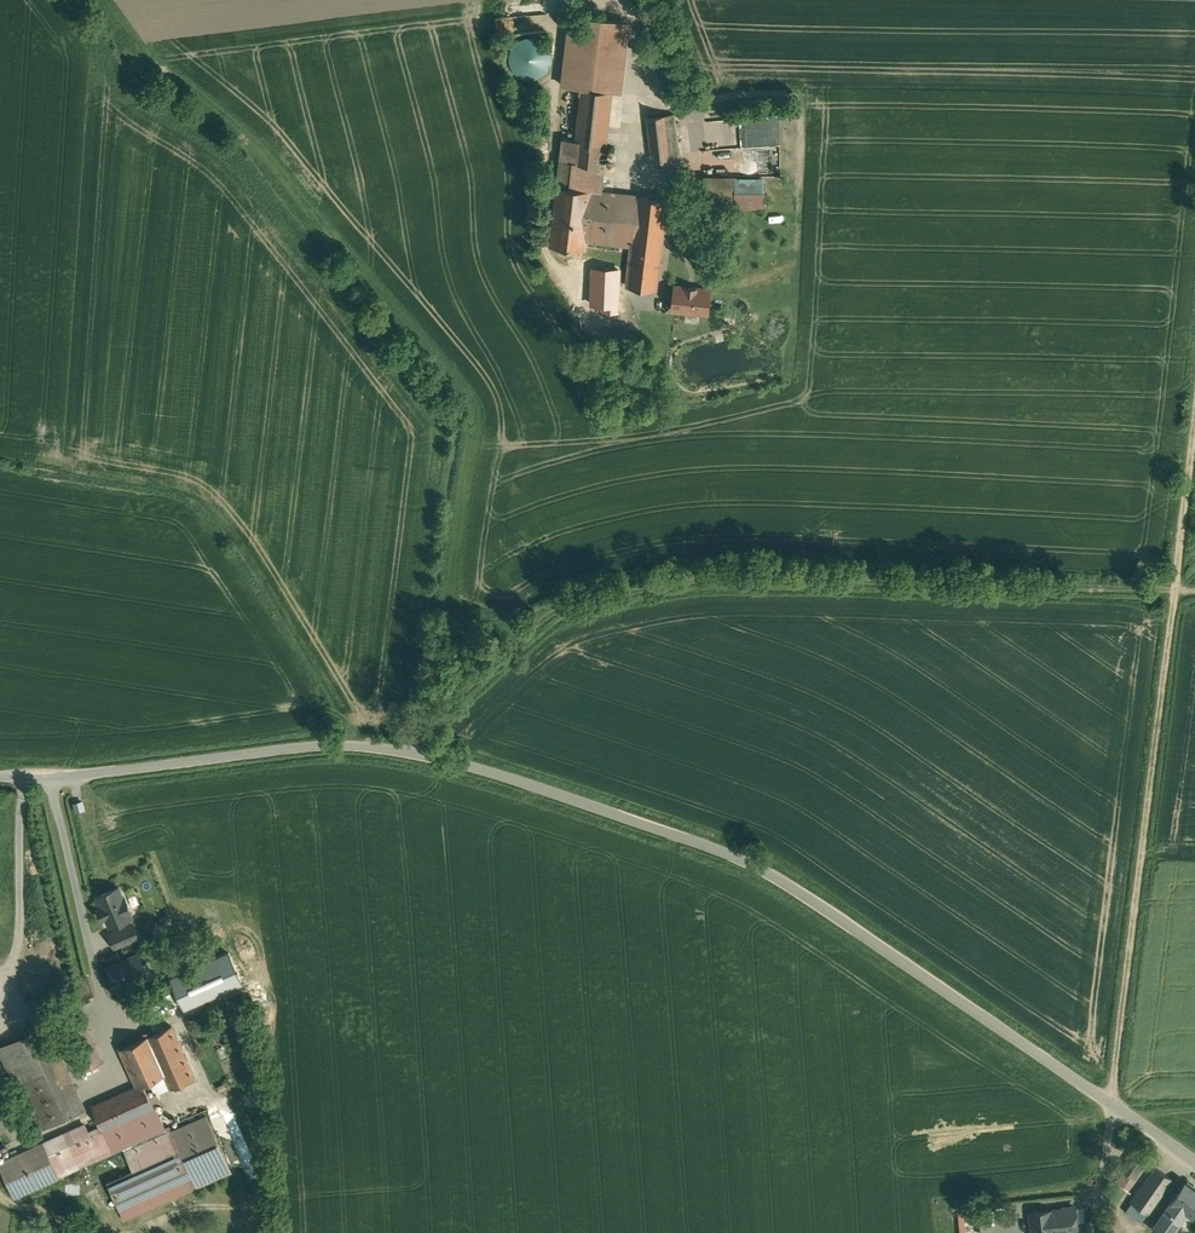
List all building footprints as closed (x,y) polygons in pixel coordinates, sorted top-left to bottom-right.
[(629,22),(591,18),(589,30),(570,27),(563,85),(612,91),(621,92),(629,22)] [(541,39),(538,38),(536,37),(532,37),(529,36),(526,37),(524,37),(521,39),(518,40),(516,42),(515,43),(513,45),(512,47),(510,51),(509,54),(509,56),(509,58),(509,61),(510,62),(510,65),(511,67),(513,70),(515,72),(517,74),(519,76),(521,77),(524,78),(528,79),(531,79),(535,79),(537,78),(540,77),(542,76),(543,75),(545,73),(547,71),(549,68),(550,65),(551,63),(551,61),(552,57),(551,54),(551,51),(550,49),(548,46),(546,43),(544,41),(541,39)] [(612,91),(582,87),(580,106),(577,127),(576,139),(573,161),(603,165),(612,91)] [(580,106),(569,105),(567,126),(577,127),(580,106)] [(675,114),(648,116),(653,158),(680,155),(675,114)] [(603,165),(573,161),(576,139),(562,138),(557,186),(600,191),(603,165)] [(734,176),(705,175),(704,206),(734,206),(734,178),(734,176)] [(765,179),(734,178),(734,206),(765,206),(765,179)] [(600,191),(557,186),(550,245),(585,249),(586,239),(633,244),(633,242),(652,244),(654,229),(661,230),(666,198),(600,191)] [(652,244),(633,242),(633,244),(628,285),(655,288),(661,230),(654,229),(652,244)] [(611,285),(598,299),(609,308),(621,294),(611,285)] [(710,289),(696,287),(687,286),(686,286),(675,285),(672,308),(687,310),(687,311),(700,313),(700,311),(707,312),(710,289)] [(82,799),(72,802),(74,812),(85,809),(82,799)] [(123,898),(118,887),(97,896),(102,908),(100,908),(104,917),(106,916),(110,926),(131,917),(130,914),(131,913),(125,898),(123,898)] [(110,948),(138,939),(133,922),(105,930),(110,948)] [(150,980),(138,954),(107,967),(118,994),(150,980)] [(206,963),(168,980),(177,1001),(216,984),(206,963)] [(103,1062),(80,1011),(62,1019),(85,1071),(103,1062)] [(171,1025),(120,1048),(137,1086),(144,1083),(165,1074),(171,1088),(194,1077),(171,1025)] [(0,1044),(0,1055),(13,1082),(43,1068),(26,1032),(0,1044)] [(67,1064),(17,1087),(37,1130),(86,1107),(67,1064)] [(103,1128),(95,1132),(93,1129),(87,1131),(84,1124),(64,1133),(43,1142),(58,1176),(113,1151),(165,1128),(144,1083),(137,1086),(93,1106),(103,1128)] [(167,1132),(126,1151),(135,1172),(176,1153),(167,1132)] [(1134,1151),(1121,1169),(1133,1178),(1146,1160),(1134,1151)] [(1156,1167),(1131,1202),(1146,1213),(1172,1178),(1156,1167)] [(1184,1180),(1170,1199),(1172,1199),(1181,1206),(1191,1213),(1194,1208),(1194,1188),(1184,1180)] [(1181,1206),(1172,1199),(1161,1219),(1172,1226),(1176,1220),(1173,1218),(1181,1206)] [(1046,1204),(1027,1202),(1025,1221),(1045,1223),(1046,1204)] [(986,1208),(987,1222),(994,1222),(993,1207),(986,1208)] [(1055,1215),(1054,1228),(1025,1226),(1025,1232),(1076,1232),(1077,1217),(1055,1215)]
